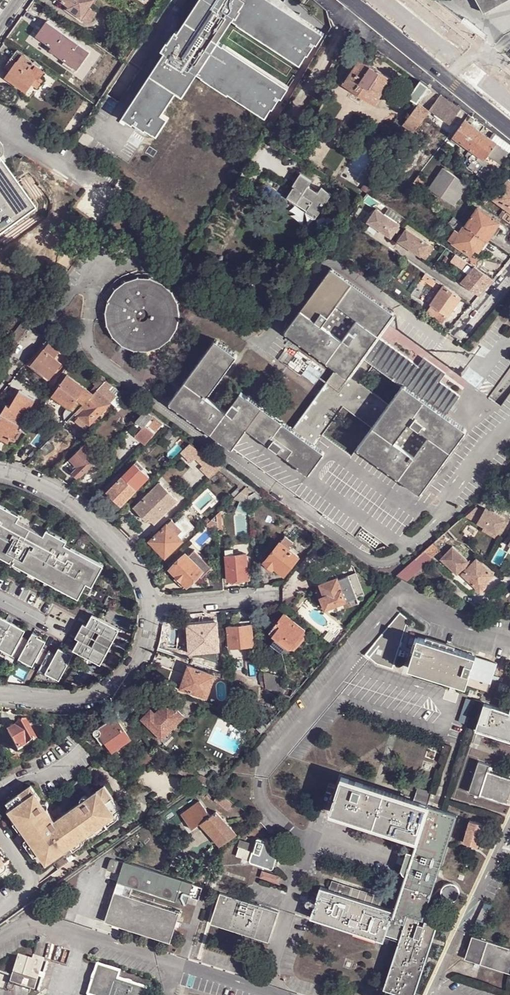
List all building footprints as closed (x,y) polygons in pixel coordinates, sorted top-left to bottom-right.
[(66,2),(71,6),(69,7),(83,17),(90,6),(95,0),(63,0),(66,2)] [(177,32),(175,31),(167,42),(166,42),(161,50),(164,52),(121,118),(132,125),(133,123),(144,131),(146,129),(153,135),(154,133),(157,135),(168,118),(162,114),(176,92),(182,96),(198,71),(204,74),(203,75),(229,93),(230,92),(267,116),(273,106),(275,107),(282,96),(283,97),(290,86),(219,40),(232,20),(300,64),(307,54),(309,55),(316,43),(318,44),(324,33),(272,0),(198,0),(177,32)] [(324,33),(284,0),(272,0),(324,33)] [(484,12),(506,0),(477,0),(484,12)] [(83,22),(85,19),(83,17),(69,7),(67,5),(65,8),(83,22)] [(93,8),(90,6),(83,17),(85,19),(93,8)] [(47,20),(37,35),(43,39),(52,46),(58,50),(68,57),(78,42),(47,20)] [(43,39),(41,43),(50,49),(52,46),(43,39)] [(75,66),(88,49),(78,42),(68,57),(65,60),(75,66)] [(5,67),(10,71),(17,60),(18,61),(23,53),(17,50),(5,67)] [(65,60),(68,57),(58,50),(56,53),(65,60)] [(29,69),(34,62),(23,53),(18,61),(29,69)] [(391,79),(359,58),(359,60),(360,60),(345,83),(344,83),(343,83),(352,89),(355,91),(364,97),(367,98),(375,104),(391,79)] [(6,76),(26,90),(27,91),(33,82),(37,77),(37,75),(29,69),(18,61),(17,60),(10,71),(6,76)] [(29,69),(37,75),(37,77),(39,78),(40,77),(45,70),(40,67),(34,62),(29,69)] [(100,82),(104,85),(110,77),(105,74),(100,82)] [(43,80),(40,77),(39,78),(37,77),(33,82),(39,86),(43,80)] [(409,97),(417,103),(418,103),(426,90),(429,86),(421,80),(420,81),(416,86),(409,97)] [(39,86),(33,82),(27,91),(26,90),(23,94),(30,99),(39,86)] [(450,124),(461,109),(441,96),(430,110),(450,124)] [(403,124),(414,132),(416,130),(430,111),(420,104),(419,104),(403,124)] [(453,136),(471,150),(466,156),(469,158),(474,151),(479,155),(486,161),(480,169),(487,174),(490,170),(491,171),(494,166),(498,169),(509,154),(509,146),(496,136),(493,141),(465,120),(453,136)] [(406,143),(411,147),(421,133),(416,130),(414,132),(409,139),(406,143)] [(479,155),(474,151),(469,158),(474,162),(479,155)] [(474,162),(469,169),(465,173),(472,179),(480,169),(486,161),(479,155),(474,162)] [(31,205),(0,164),(0,229),(31,205)] [(444,168),(430,188),(454,205),(469,184),(444,168)] [(294,186),(295,187),(288,197),(308,209),(305,213),(315,220),(332,194),(322,188),(319,193),(309,187),(312,181),(301,174),(294,186)] [(425,179),(420,175),(413,183),(419,187),(425,179)] [(362,189),(368,193),(378,181),(370,176),(362,189)] [(508,180),(503,176),(502,177),(508,181),(493,200),(508,211),(509,212),(509,181),(508,180)] [(477,201),(483,206),(488,199),(482,195),(477,201)] [(456,214),(464,219),(471,210),(463,204),(456,214)] [(479,208),(466,226),(486,240),(487,241),(500,224),(479,208)] [(371,214),(366,220),(391,238),(400,224),(377,209),(373,216),(371,214)] [(460,233),(453,243),(471,255),(475,249),(478,251),(486,240),(466,226),(461,222),(453,217),(448,224),(460,233)] [(425,259),(434,247),(406,228),(397,242),(419,258),(421,256),(425,259)] [(456,255),(451,261),(461,268),(465,262),(456,255)] [(493,280),(475,267),(457,288),(476,300),(493,280)] [(446,376),(428,362),(424,360),(419,368),(378,338),(393,315),(331,269),(286,331),(337,368),(294,429),(248,395),(247,396),(241,392),(227,411),(207,396),(237,356),(216,340),(170,402),(236,450),(356,536),(363,527),(390,547),(432,485),(468,431),(450,417),(462,398),(441,384),(446,376)] [(122,283),(116,289),(113,292),(109,300),(106,308),(106,316),(107,325),(111,333),(116,340),(123,345),(126,347),(134,350),(143,351),(151,350),(159,347),(167,342),(172,336),(177,329),(179,320),(180,312),(178,303),(175,295),(170,289),(163,283),(155,279),(147,277),(138,277),(130,280),(122,283)] [(440,289),(443,285),(436,280),(433,284),(440,289)] [(448,317),(461,298),(444,286),(430,305),(431,306),(427,312),(443,323),(447,317),(448,317)] [(30,325),(24,321),(11,338),(17,342),(29,326),(30,325)] [(32,364),(51,378),(62,363),(67,365),(72,357),(51,341),(32,364)] [(87,386),(68,375),(54,395),(71,405),(68,409),(68,414),(69,419),(76,412),(96,391),(87,386)] [(106,381),(100,377),(94,384),(99,388),(106,381)] [(99,388),(96,391),(76,412),(80,416),(76,421),(85,429),(110,403),(115,408),(127,397),(106,381),(99,388)] [(12,442),(18,446),(26,432),(21,429),(23,426),(20,424),(36,399),(20,390),(10,407),(7,405),(0,416),(0,435),(12,442)] [(146,411),(136,421),(144,427),(136,436),(145,445),(156,433),(164,424),(146,411)] [(176,439),(180,436),(170,430),(161,441),(170,448),(176,439)] [(18,446),(19,447),(27,433),(26,432),(18,446)] [(12,442),(0,435),(0,439),(11,445),(12,442)] [(191,443),(180,436),(176,439),(186,448),(191,443)] [(43,446),(48,451),(57,442),(52,437),(43,446)] [(220,470),(223,467),(191,443),(186,448),(183,450),(188,455),(191,452),(200,461),(202,458),(209,466),(205,469),(213,477),(220,470)] [(98,460),(84,446),(66,464),(80,478),(98,460)] [(122,506),(150,477),(136,464),(107,492),(122,506)] [(240,486),(244,489),(248,485),(223,467),(220,470),(240,486)] [(153,490),(134,508),(142,517),(145,515),(149,519),(154,524),(171,507),(178,501),(160,483),(153,490)] [(235,497),(250,504),(248,487),(248,485),(244,489),(236,497),(235,497)] [(244,489),(240,486),(232,493),(236,497),(244,489)] [(248,487),(250,504),(263,496),(250,487),(248,487)] [(475,506),(464,515),(483,526),(496,533),(504,519),(484,507),(482,510),(475,506)] [(0,509),(0,548),(82,593),(98,562),(0,509)] [(173,521),(180,528),(185,523),(178,516),(173,521)] [(206,525),(219,531),(218,521),(212,519),(206,525)] [(167,524),(150,541),(157,548),(165,557),(183,540),(178,536),(182,532),(182,531),(180,528),(173,521),(168,525),(167,524)] [(481,529),(494,536),(496,533),(483,526),(481,529)] [(183,540),(187,536),(182,532),(178,536),(183,540)] [(286,536),(265,561),(266,562),(265,565),(271,570),(273,567),(274,568),(275,566),(285,574),(299,556),(289,548),(291,546),(294,543),(286,536)] [(408,583),(440,550),(432,543),(400,575),(408,583)] [(452,545),(439,558),(456,574),(459,570),(460,569),(463,572),(462,573),(479,590),(482,589),(484,586),(485,583),(484,582),(492,574),(476,559),(472,562),(469,559),(468,560),(452,545)] [(291,546),(289,548),(299,556),(300,554),(291,546)] [(154,550),(163,559),(165,557),(157,548),(154,550)] [(186,554),(170,569),(177,575),(186,585),(188,586),(199,575),(202,577),(212,567),(195,550),(188,556),(186,554)] [(226,555),(229,580),(241,579),(248,578),(249,578),(247,554),(235,555),(228,555),(226,555)] [(275,566),(274,568),(284,576),(285,574),(275,566)] [(339,580),(338,577),(337,578),(332,580),(321,584),(323,590),(326,597),(322,598),(326,609),(347,602),(364,596),(357,573),(339,580)] [(173,579),(183,589),(186,585),(177,575),(173,579)] [(317,592),(320,599),(322,598),(326,597),(323,590),(317,592)] [(400,645),(403,633),(408,619),(400,612),(365,653),(376,664),(392,668),(400,645)] [(285,613),(271,631),(278,636),(290,646),(304,629),(285,613)] [(12,617),(6,614),(0,625),(0,639),(12,617)] [(12,617),(0,639),(0,649),(10,654),(9,656),(16,660),(16,658),(27,639),(12,631),(18,620),(12,617)] [(92,629),(82,623),(78,630),(110,647),(119,630),(98,618),(92,629)] [(231,647),(253,646),(251,619),(236,621),(236,623),(228,623),(231,647)] [(220,651),(218,622),(205,623),(194,624),(187,624),(189,653),(220,651)] [(328,632),(323,638),(334,646),(347,631),(345,628),(337,639),(328,632)] [(290,646),(292,648),(298,644),(303,637),(306,630),(304,629),(290,646)] [(110,647),(78,630),(75,637),(84,643),(79,653),(100,665),(110,647)] [(283,650),(292,648),(290,646),(278,636),(273,642),(283,650)] [(418,637),(408,667),(455,683),(488,693),(498,663),(418,637)] [(27,639),(16,658),(31,665),(30,667),(36,671),(47,650),(32,642),(27,639)] [(63,658),(47,650),(36,671),(43,674),(44,673),(58,680),(68,661),(63,658)] [(181,687),(207,697),(215,675),(189,665),(181,687)] [(288,682),(264,673),(264,674),(265,681),(266,687),(284,694),(287,687),(288,682)] [(163,738),(184,716),(178,709),(179,708),(179,707),(176,704),(175,704),(174,705),(169,701),(164,705),(156,714),(154,712),(152,709),(143,718),(163,738)] [(509,740),(509,710),(485,702),(475,728),(509,740)] [(154,712),(156,714),(164,705),(161,703),(154,712)] [(125,729),(118,719),(120,718),(118,714),(99,727),(97,727),(95,729),(95,732),(103,743),(107,740),(114,750),(131,738),(125,729)] [(81,720),(72,727),(74,730),(81,737),(83,737),(88,733),(89,730),(81,720)] [(18,751),(35,740),(26,723),(9,733),(18,751)] [(141,763),(144,767),(152,760),(148,756),(141,763)] [(507,803),(509,793),(509,777),(487,769),(489,763),(479,760),(468,790),(479,794),(479,793),(507,803)] [(182,764),(178,772),(197,780),(204,783),(207,777),(198,772),(198,771),(182,764)] [(215,789),(218,785),(217,784),(209,777),(207,777),(204,783),(215,789)] [(416,839),(422,821),(427,823),(432,806),(434,799),(436,792),(417,786),(413,800),(341,777),(330,810),(343,815),(416,839)] [(30,785),(6,801),(9,805),(18,818),(15,820),(23,832),(26,830),(28,832),(30,836),(34,841),(32,842),(40,853),(44,859),(50,855),(53,859),(71,846),(71,845),(83,836),(92,830),(117,812),(121,809),(104,786),(55,821),(54,819),(30,785)] [(217,792),(212,799),(226,809),(231,802),(217,792)] [(236,833),(215,811),(210,815),(199,801),(181,815),(192,829),(200,822),(221,845),(236,833)] [(24,833),(26,833),(28,832),(26,830),(23,832),(15,820),(18,818),(9,805),(8,806),(6,808),(6,811),(7,813),(21,833),(24,833)] [(422,821),(416,839),(412,852),(408,851),(403,864),(401,869),(405,875),(393,910),(391,917),(405,922),(408,915),(420,918),(425,920),(459,814),(437,807),(432,806),(427,823),(422,821)] [(117,812),(92,830),(92,831),(93,832),(94,833),(96,834),(99,832),(116,820),(118,817),(117,814),(117,812)] [(469,819),(463,841),(477,845),(484,824),(469,819)] [(34,841),(30,836),(29,837),(26,839),(25,840),(25,843),(26,845),(34,856),(40,853),(32,842),(34,841)] [(71,845),(71,846),(74,850),(82,844),(84,843),(85,841),(84,838),(83,836),(71,845)] [(278,844),(259,838),(257,838),(256,840),(254,845),(252,851),(248,849),(250,844),(251,842),(240,838),(238,845),(239,846),(236,856),(249,860),(249,861),(250,862),(270,869),(272,869),(274,867),(274,865),(276,866),(279,859),(277,858),(280,849),(280,846),(278,844)] [(4,867),(8,864),(0,852),(0,870),(4,867)] [(170,942),(179,912),(129,895),(133,886),(186,904),(193,882),(124,860),(123,862),(111,858),(110,860),(107,868),(120,873),(104,921),(170,942)] [(400,938),(405,922),(391,917),(393,910),(379,905),(349,896),(352,888),(331,881),(329,889),(320,886),(311,916),(384,940),(386,932),(390,934),(400,938)] [(441,895),(444,899),(448,901),(452,901),(456,899),(458,895),(459,893),(459,889),(456,885),(453,883),(448,882),(444,884),(441,887),(440,891),(441,895)] [(352,888),(349,896),(379,905),(381,897),(352,888)] [(269,941),(278,911),(220,891),(210,922),(269,941)] [(397,992),(395,993),(394,994),(393,994),(401,994),(400,993),(407,994),(414,994),(437,924),(425,920),(424,924),(418,923),(420,918),(408,915),(405,922),(400,938),(384,987),(397,992)] [(488,940),(472,935),(465,958),(480,963),(509,973),(509,948),(488,940)] [(32,958),(20,954),(10,983),(34,990),(43,992),(52,965),(43,962),(32,958)] [(146,986),(117,976),(119,970),(97,962),(87,993),(93,994),(143,994),(146,986)]
